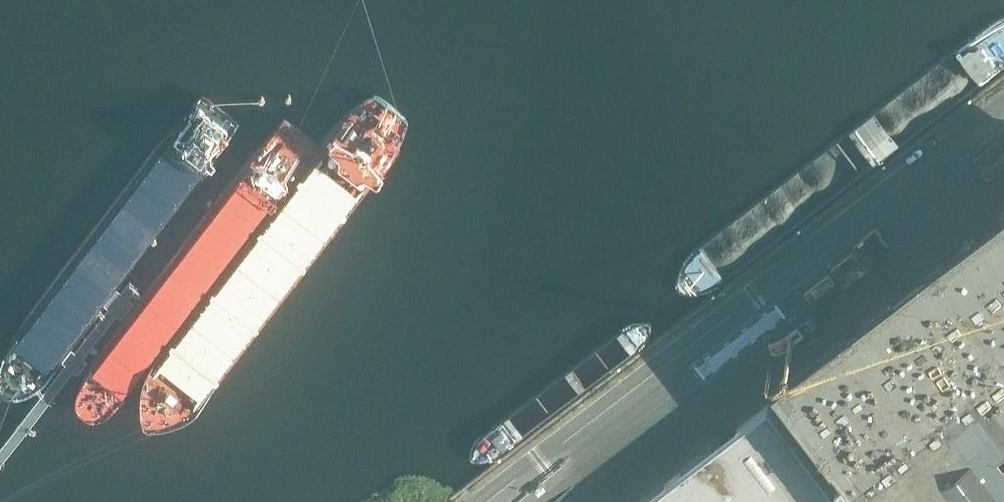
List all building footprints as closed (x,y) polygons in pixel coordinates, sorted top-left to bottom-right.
[(1003,219),(1003,200),(986,214),(920,264),(777,373),(787,385),(930,276),(996,226),(1003,219)] [(996,226),(930,276),(787,385),(876,501),(1003,501),(1003,219),(996,226)] [(770,403),(725,436),(643,499),(639,501),(845,501),(770,403)]
